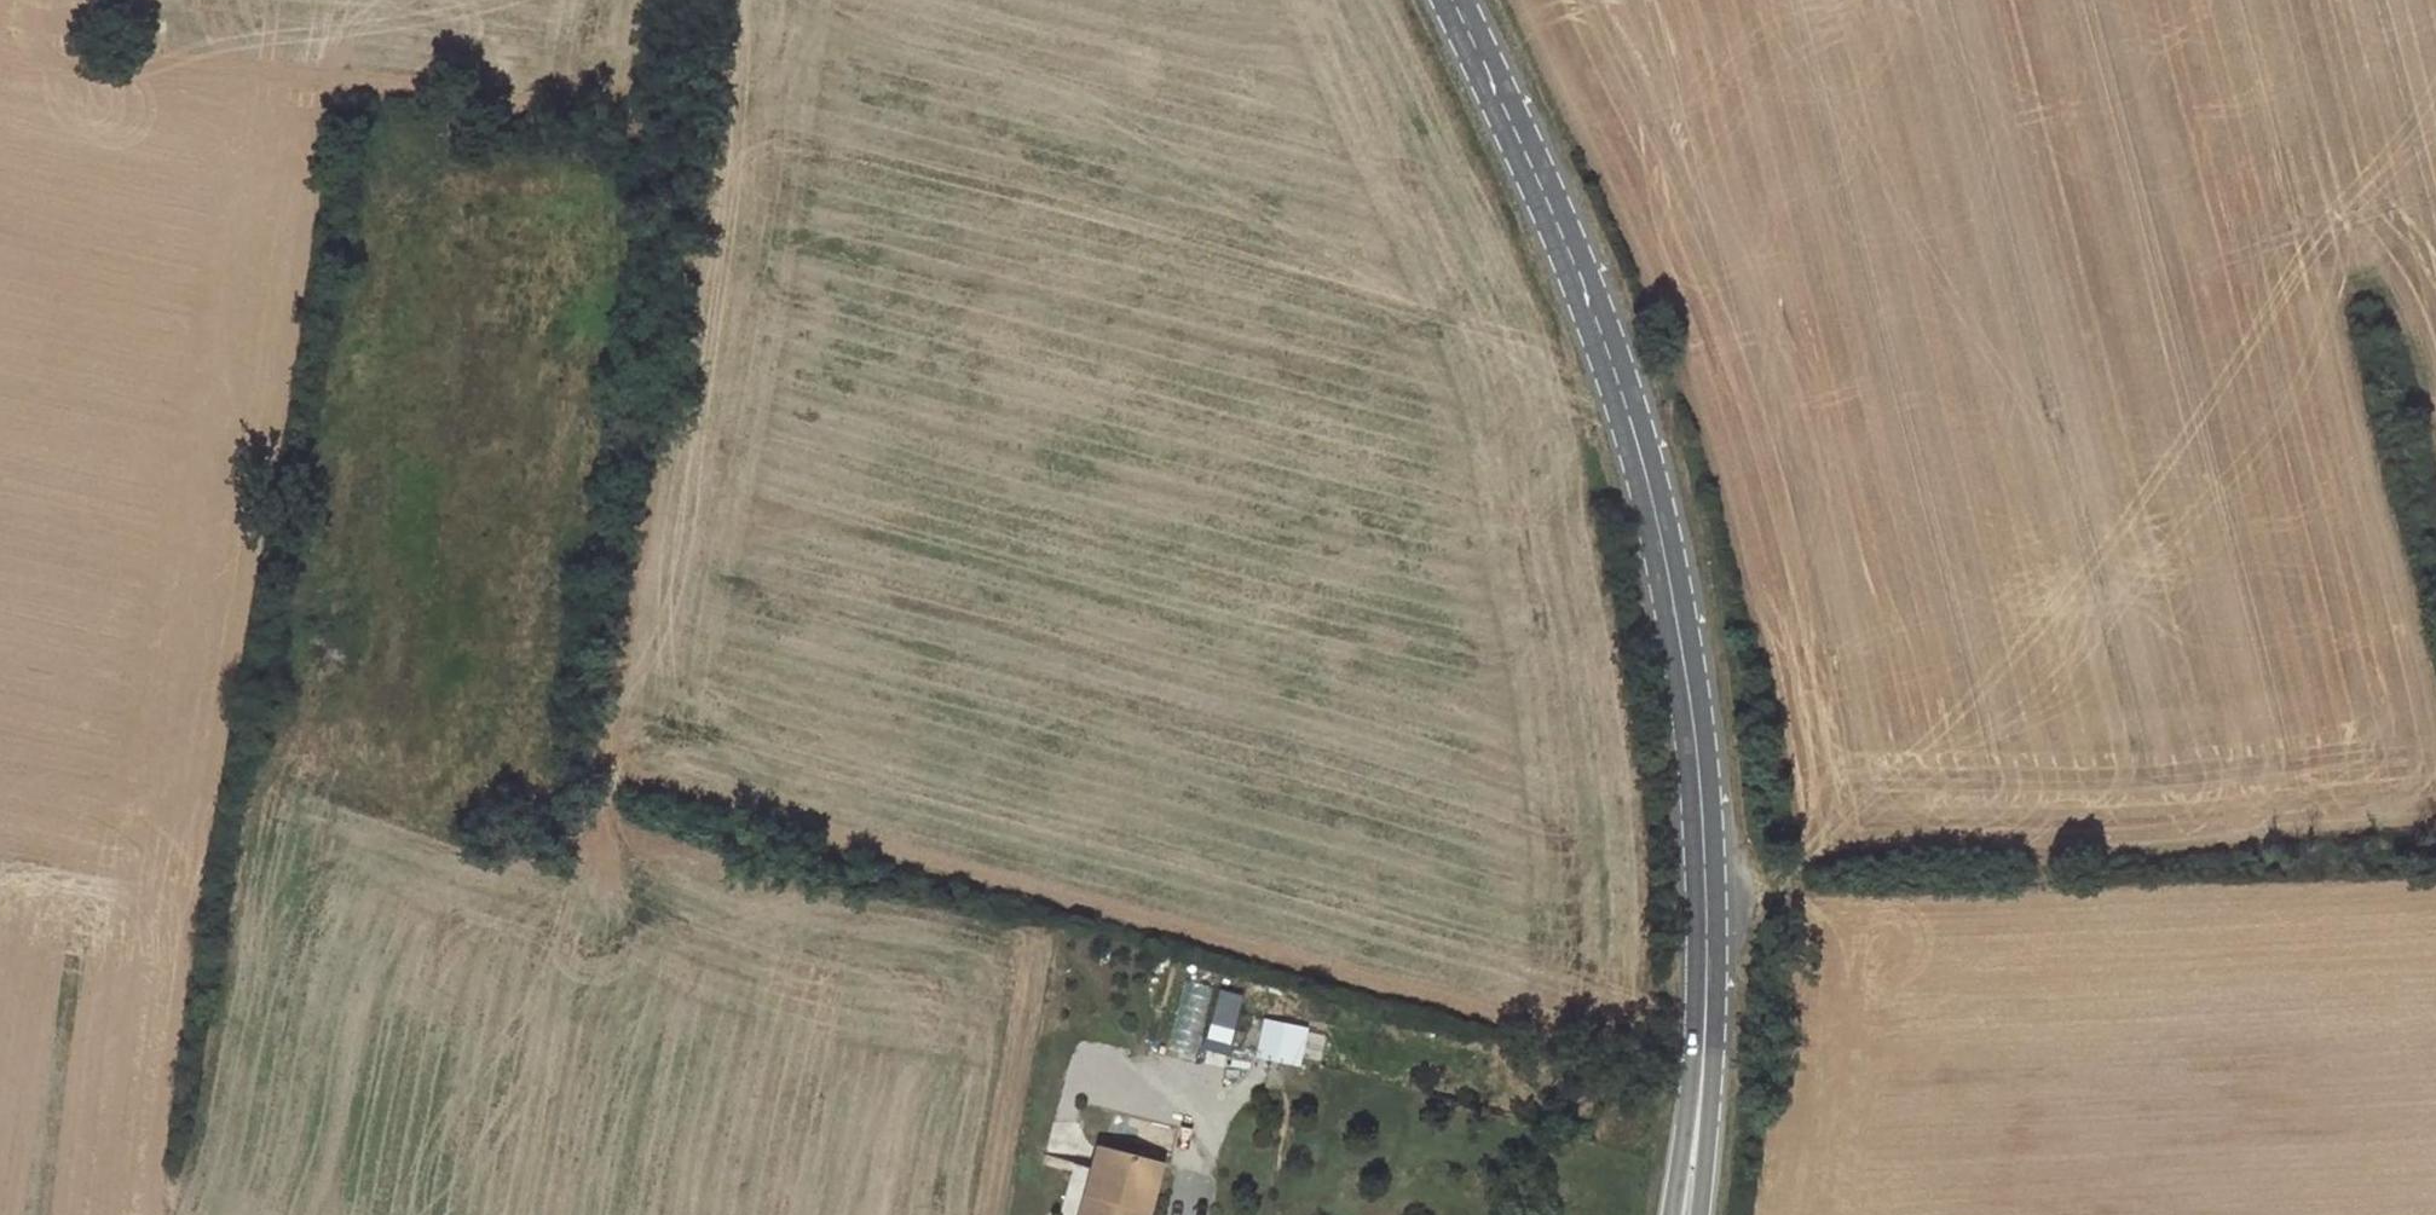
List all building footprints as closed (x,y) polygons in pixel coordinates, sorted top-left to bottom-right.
[(1200,1036),(1224,1044),(1240,997),(1188,979),(1165,1047),(1193,1056),(1200,1036)] [(1253,1056),(1297,1064),(1304,1026),(1260,1018),(1253,1056)] [(1132,1203),(1150,1209),(1161,1165),(1099,1148),(1081,1214),(1129,1214),(1132,1203)] [(1150,1209),(1132,1203),(1129,1214),(1148,1214),(1150,1209)]
